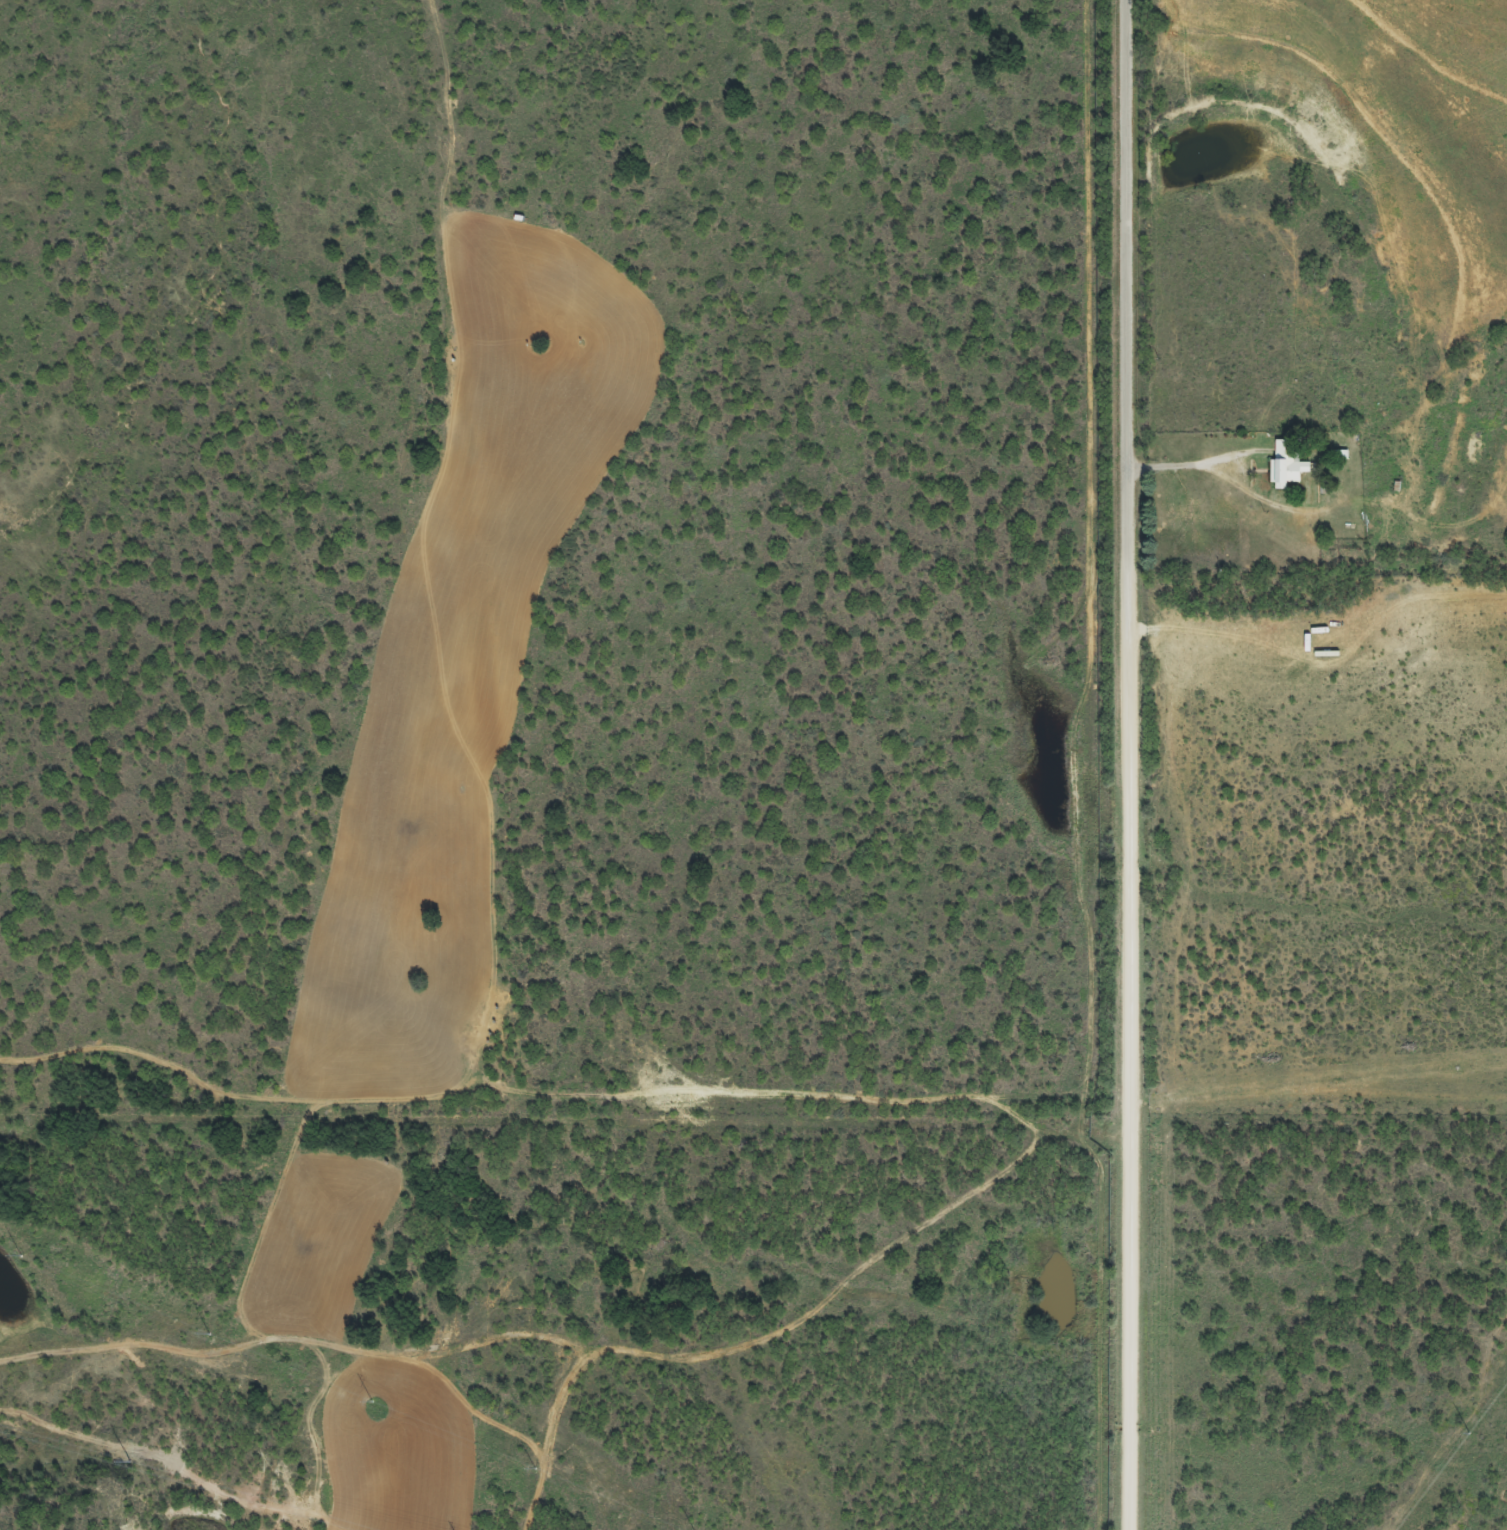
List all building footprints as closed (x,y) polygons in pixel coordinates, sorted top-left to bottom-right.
[(1285,448),(1273,448),(1273,467),(1269,467),(1269,497),(1285,497),(1285,490),(1298,490),(1298,480),(1308,480),(1308,470),(1298,470),(1298,465),(1285,465),(1285,448)]
